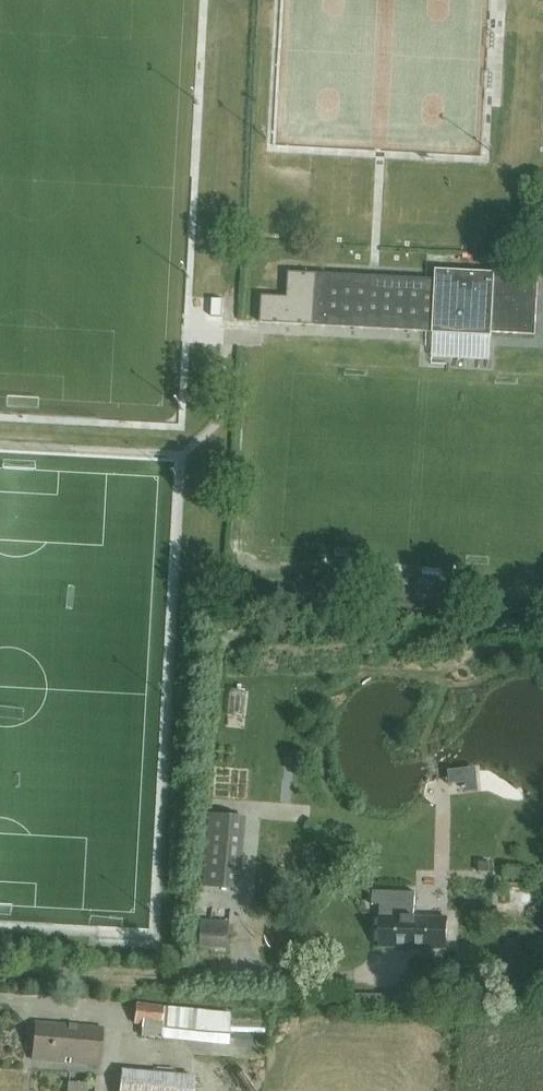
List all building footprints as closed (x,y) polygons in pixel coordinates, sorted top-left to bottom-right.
[(535,334),(538,278),(496,275),(496,272),(437,269),(436,279),(318,272),(289,270),(288,296),(262,294),(261,322),(433,331),(433,333),(455,334),(455,345),(469,346),(470,335),(492,336),(493,332),(535,334)] [(217,817),(211,888),(239,890),(244,820),(217,817)] [(380,905),(379,948),(446,950),(447,919),(413,918),(414,892),(372,891),(371,905),(380,905)] [(201,920),(200,948),(227,949),(229,922),(201,920)] [(134,1025),(141,1025),(140,1037),(228,1045),(231,1014),(163,1008),(163,1007),(136,1005),(134,1025)] [(31,1058),(98,1065),(102,1027),(35,1020),(31,1058)] [(121,1090),(193,1090),(194,1076),(123,1070),(121,1090)]
